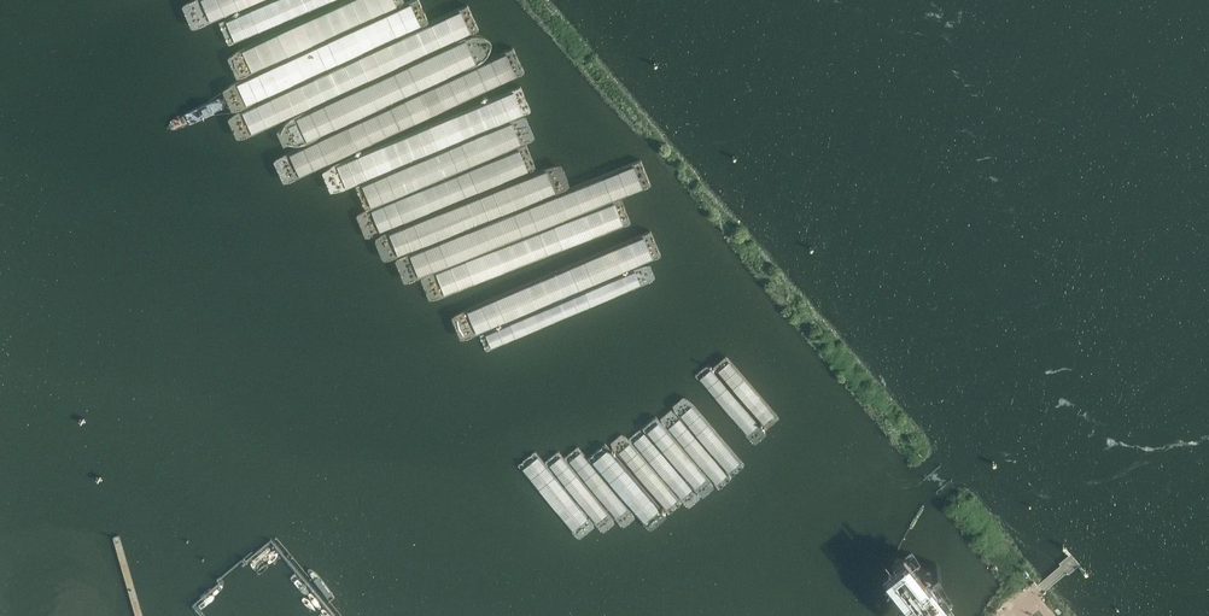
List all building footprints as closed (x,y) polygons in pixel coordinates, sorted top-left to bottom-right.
[(887,577),(919,615),(939,615),(949,607),(943,600),(910,558),(887,577)] [(938,578),(934,573),(928,578),(929,580),(931,583),(938,578)]
